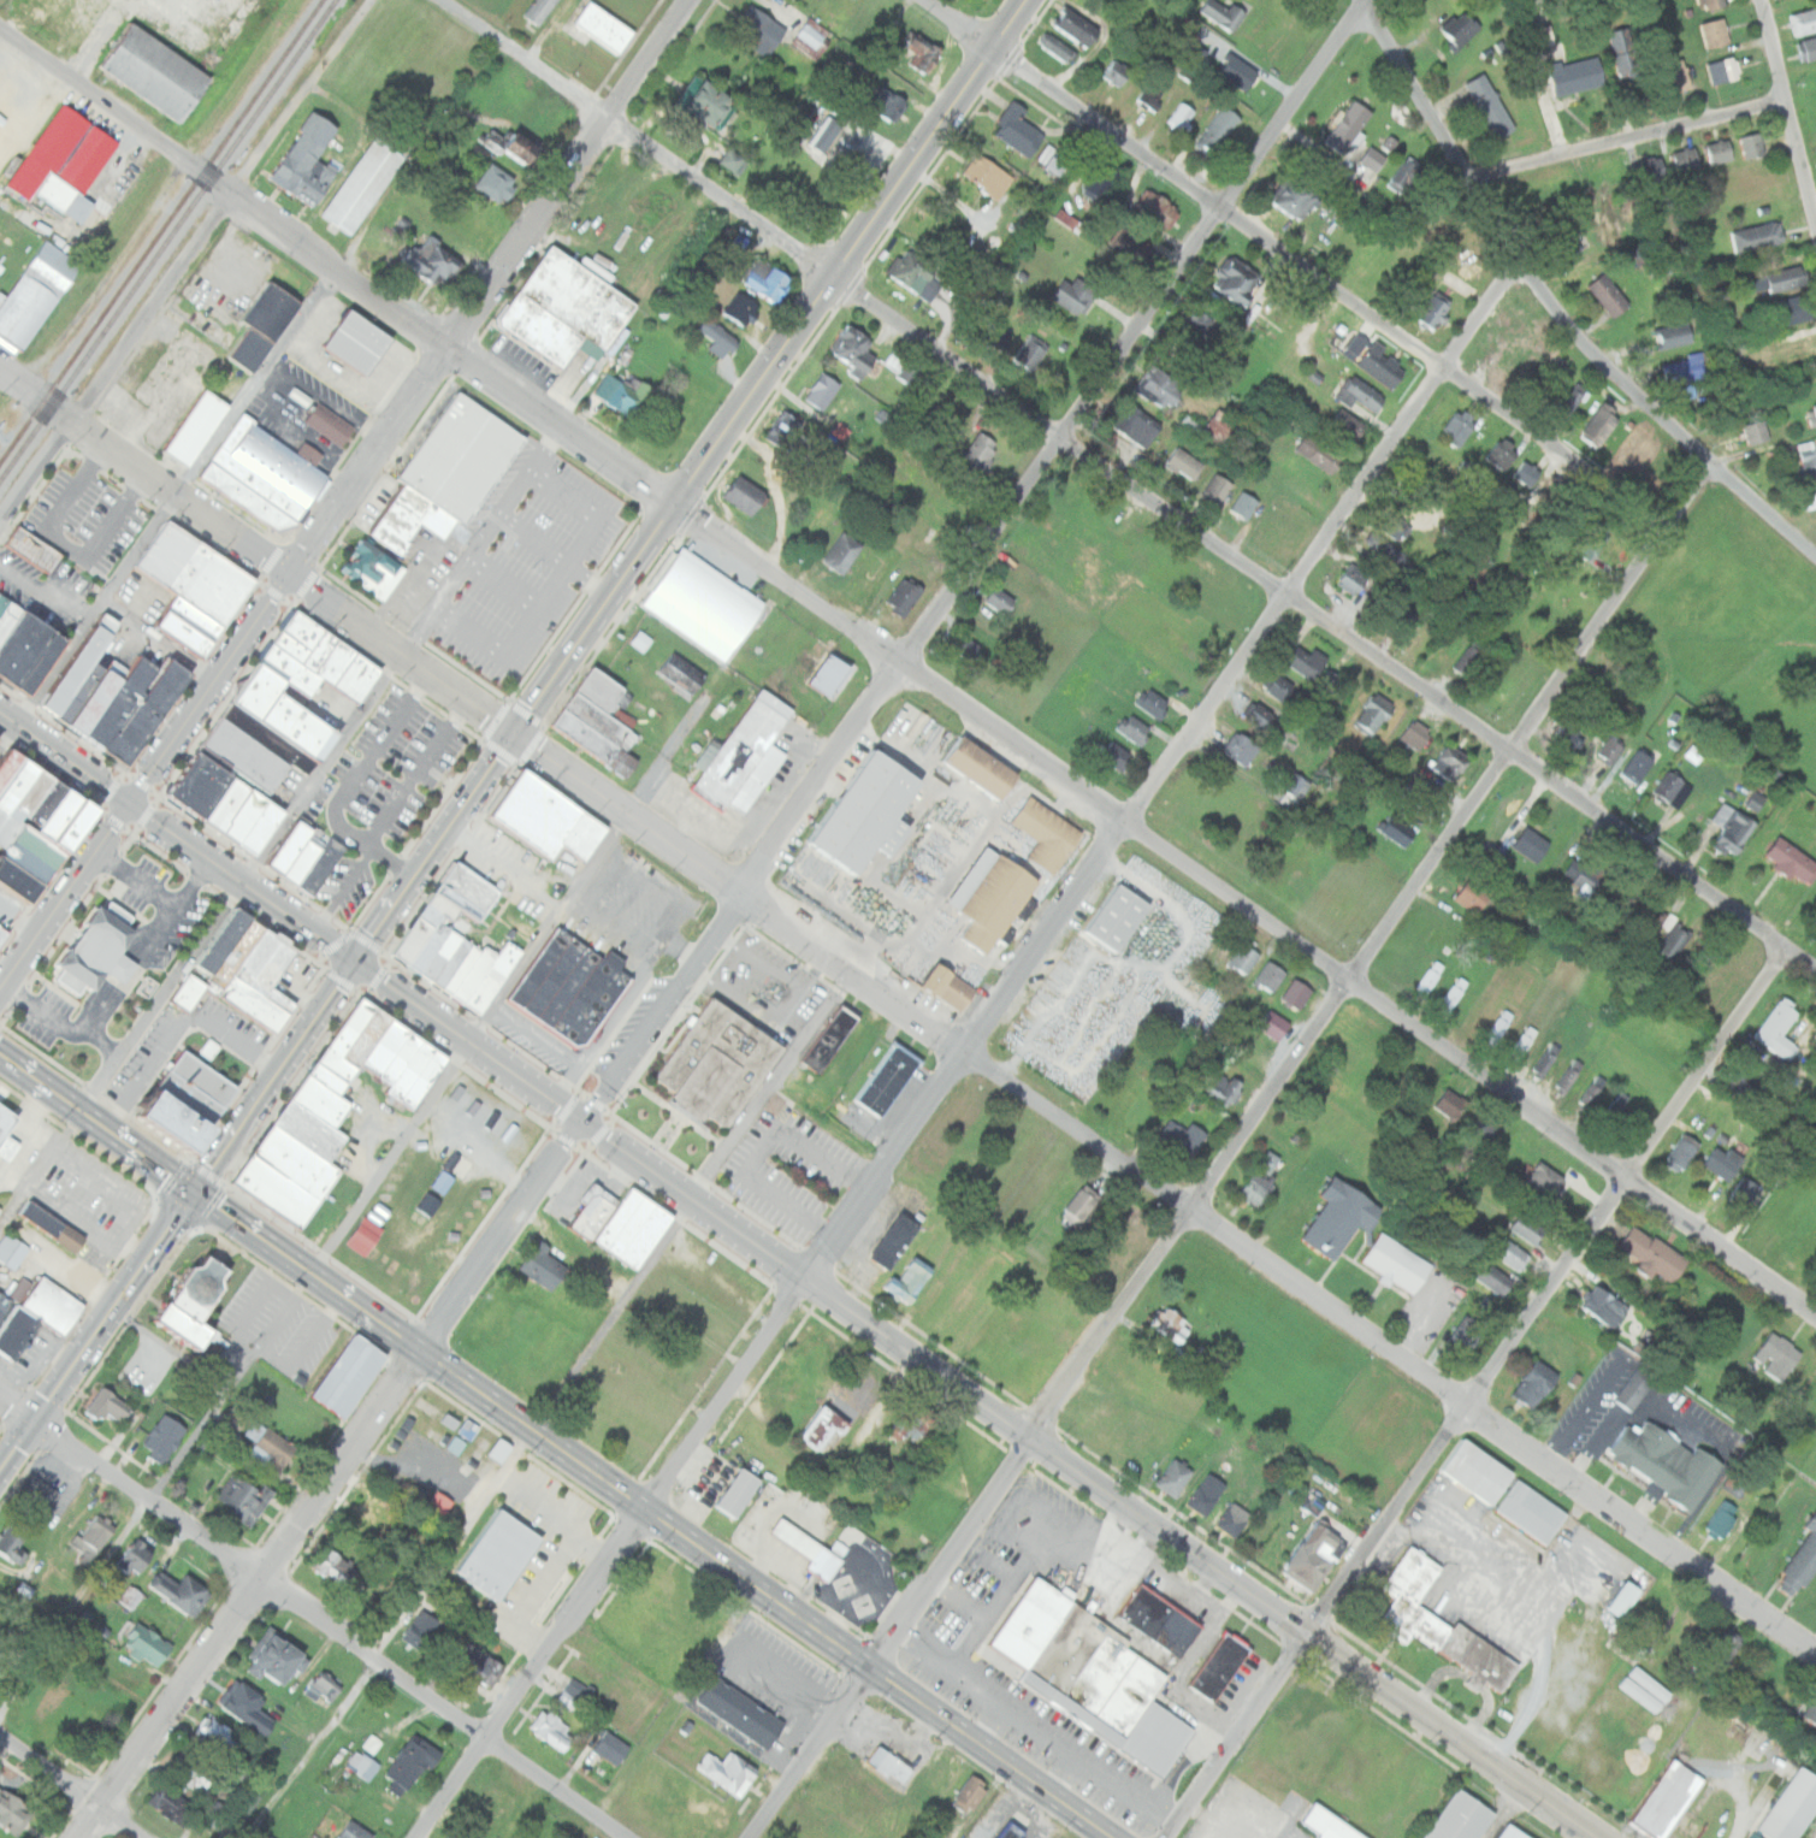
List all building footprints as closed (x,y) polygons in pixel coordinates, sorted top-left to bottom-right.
[(521,14),(538,26),(556,0),(531,0),(521,14)] [(1247,11),(1231,0),(1206,0),(1200,8),(1232,32),(1247,11)] [(1703,11),(1728,4),(1727,0),(1700,0),(1703,11)] [(572,25),(619,54),(634,30),(586,1),(572,25)] [(732,29),(768,55),(787,29),(751,2),(732,29)] [(1067,61),(1079,41),(1090,47),(1104,26),(1067,5),(1042,45),(1067,61)] [(1460,49),(1483,26),(1463,6),(1439,30),(1460,49)] [(1796,37),(1815,30),(1815,7),(1788,16),(1796,37)] [(817,60),(834,36),(809,17),(791,41),(817,60)] [(1732,40),(1725,17),(1699,24),(1706,48),(1732,40)] [(88,70),(172,120),(201,71),(117,21),(88,70)] [(1620,77),(1643,73),(1635,25),(1613,29),(1620,77)] [(1555,45),(1551,26),(1538,29),(1542,47),(1555,45)] [(915,52),(907,63),(924,73),(940,52),(913,34),(905,46),(915,52)] [(1815,61),(1815,37),(1797,43),(1804,65),(1815,61)] [(1205,68),(1212,57),(1193,46),(1186,58),(1205,68)] [(1246,91),(1260,72),(1234,53),(1219,71),(1246,91)] [(1743,77),(1737,55),(1705,64),(1713,85),(1743,77)] [(1120,88),(1134,71),(1116,57),(1102,72),(1120,88)] [(1605,84),(1601,57),(1549,66),(1555,95),(1605,84)] [(1676,94),(1694,84),(1681,58),(1663,67),(1676,94)] [(1516,129),(1486,72),(1466,83),(1496,140),(1516,129)] [(676,107),(722,130),(738,97),(693,75),(676,107)] [(1166,95),(1150,83),(1138,100),(1155,111),(1166,95)] [(868,105),(876,109),(873,115),(893,124),(904,100),(876,87),(868,105)] [(1345,155),(1374,111),(1355,97),(1325,142),(1345,155)] [(1025,117),(1030,110),(1016,99),(994,131),(1031,156),(1047,132),(1025,117)] [(1199,110),(1182,99),(1167,120),(1184,131),(1199,110)] [(7,187),(29,201),(35,193),(82,223),(95,203),(83,195),(119,140),(60,102),(7,187)] [(1196,140),(1212,154),(1244,119),(1229,105),(1196,140)] [(268,175),(308,207),(336,173),(319,160),(343,130),(319,110),(268,175)] [(804,147),(817,155),(833,129),(820,121),(804,147)] [(351,235),(409,146),(380,126),(321,215),(351,235)] [(538,155),(505,128),(491,144),(525,172),(538,155)] [(1767,154),(1762,131),(1740,137),(1746,159),(1767,154)] [(1713,165),(1735,159),(1729,138),(1708,144),(1713,165)] [(1056,176),(1067,159),(1043,144),(1032,161),(1056,176)] [(1388,156),(1371,146),(1361,161),(1378,172),(1388,156)] [(1679,173),(1702,166),(1696,146),(1673,152),(1679,173)] [(739,173),(749,160),(728,147),(720,161),(739,173)] [(1389,185),(1403,194),(1409,184),(1418,188),(1428,167),(1404,154),(1389,185)] [(1668,177),(1662,154),(1643,159),(1648,182),(1668,177)] [(1016,176),(984,155),(968,179),(999,201),(1016,176)] [(1124,171),(1104,158),(1083,187),(1104,201),(1124,171)] [(516,178),(489,161),(473,185),(499,203),(516,178)] [(1321,197),(1291,173),(1271,197),(1301,221),(1321,197)] [(1142,211),(1164,224),(1176,207),(1154,193),(1142,211)] [(1732,231),(1735,253),(1786,242),(1781,220),(1732,231)] [(1110,246),(1134,260),(1148,237),(1124,223),(1110,246)] [(404,264),(448,288),(466,255),(421,231),(404,264)] [(81,264),(45,240),(0,306),(0,337),(22,351),(81,264)] [(497,320),(561,367),(582,338),(604,354),(639,306),(554,243),(497,320)] [(1637,263),(1631,248),(1614,255),(1620,271),(1637,263)] [(891,273),(928,303),(945,283),(907,252),(891,273)] [(774,302),(791,277),(759,256),(743,280),(774,302)] [(1240,290),(1253,273),(1230,258),(1211,284),(1247,311),(1254,301),(1240,290)] [(1809,284),(1804,264),(1780,268),(1777,258),(1761,261),(1764,278),(1752,280),(1756,295),(1809,284)] [(1631,306),(1609,271),(1589,284),(1610,318),(1631,306)] [(1055,300),(1082,318),(1100,292),(1075,274),(1055,300)] [(256,376),(302,301),(266,279),(241,321),(247,325),(226,357),(256,376)] [(761,307),(739,289),(722,311),(743,327),(761,307)] [(1416,318),(1437,330),(1453,305),(1431,292),(1416,318)] [(1774,301),(1779,326),(1815,319),(1809,294),(1774,301)] [(1171,337),(1194,355),(1219,325),(1196,306),(1171,337)] [(326,348),(353,309),(395,338),(368,377),(326,348)] [(711,339),(706,348),(723,359),(734,341),(705,321),(698,331),(711,339)] [(872,341),(851,323),(827,350),(862,379),(872,366),(860,355),(872,341)] [(1652,329),(1656,350),(1688,343),(1684,323),(1652,329)] [(1342,350),(1354,358),(1364,342),(1352,334),(1342,350)] [(1015,356),(1031,372),(1049,351),(1033,336),(1015,356)] [(1409,371),(1379,343),(1361,362),(1391,390),(1409,371)] [(1669,385),(1706,376),(1700,354),(1663,365),(1669,385)] [(1169,412),(1187,388),(1154,364),(1136,388),(1169,412)] [(803,398),(822,412),(841,383),(822,371),(803,398)] [(593,392),(632,416),(651,388),(628,373),(623,382),(608,372),(593,392)] [(1357,398),(1378,413),(1389,398),(1355,373),(1338,395),(1353,406),(1357,398)] [(1590,394),(1577,379),(1552,403),(1567,416),(1590,394)] [(231,404),(202,386),(161,449),(190,467),(231,404)] [(396,478),(456,389),(526,436),(466,525),(396,478)] [(355,429),(320,401),(306,420),(341,447),(355,429)] [(1113,425),(1146,449),(1163,426),(1130,402),(1113,425)] [(1580,430),(1597,445),(1623,418),(1605,402),(1580,430)] [(1807,428),(1815,425),(1815,406),(1801,411),(1807,428)] [(1330,425),(1356,444),(1368,426),(1342,407),(1330,425)] [(1237,422),(1219,409),(1206,427),(1224,441),(1237,422)] [(804,426),(785,410),(765,435),(783,450),(804,426)] [(1191,433),(1199,425),(1187,414),(1179,424),(1191,433)] [(244,415),(332,474),(289,537),(201,478),(244,415)] [(1445,436),(1460,448),(1475,427),(1460,416),(1445,436)] [(1745,425),(1750,444),(1771,438),(1765,419),(1745,425)] [(978,478),(1001,447),(978,430),(956,461),(978,478)] [(1657,445),(1639,431),(1616,457),(1634,472),(1657,445)] [(1323,451),(1326,445),(1308,432),(1296,449),(1333,475),(1341,465),(1323,451)] [(1486,455),(1503,471),(1516,457),(1499,441),(1486,455)] [(1815,478),(1815,448),(1814,442),(1802,443),(1808,479),(1815,478)] [(1205,463),(1177,444),(1165,462),(1194,481),(1205,463)] [(1514,475),(1532,486),(1543,469),(1525,459),(1514,475)] [(1223,503),(1234,481),(1214,472),(1203,492),(1223,503)] [(722,496),(750,516),(767,496),(739,474),(722,496)] [(1229,509),(1247,521),(1260,501),(1242,490),(1229,509)] [(1398,543),(1409,527),(1388,512),(1376,528),(1398,543)] [(1614,530),(1592,514),(1569,545),(1592,561),(1614,530)] [(165,519),(255,578),(223,625),(134,566),(165,519)] [(7,543),(19,525),(61,554),(49,572),(7,543)] [(821,561),(842,575),(862,545),(841,531),(821,561)] [(1395,568),(1404,554),(1370,533),(1361,547),(1395,568)] [(339,569),(384,602),(408,568),(362,537),(339,569)] [(721,662),(635,603),(676,544),(762,604),(721,662)] [(1336,581),(1355,597),(1371,577),(1351,562),(1336,581)] [(918,588),(909,582),(907,586),(896,579),(879,606),(899,619),(918,588)] [(983,601),(1004,616),(1015,601),(994,586),(983,601)] [(223,625),(202,657),(153,625),(174,592),(223,625)] [(23,610),(0,643),(0,594),(23,610)] [(278,627),(292,605),(325,627),(310,649),(278,627)] [(58,717),(41,705),(106,609),(124,621),(102,651),(58,717)] [(16,688),(0,678),(0,643),(23,610),(55,633),(16,688)] [(270,642),(278,627),(310,649),(301,663),(270,642)] [(325,627),(338,637),(315,672),(301,663),(310,649),(325,627)] [(641,652),(650,639),(637,629),(628,642),(641,652)] [(16,688),(55,633),(66,640),(26,697),(16,688)] [(952,648),(970,662),(981,649),(963,634),(952,648)] [(315,672),(338,637),(360,650),(336,686),(324,678),(315,672)] [(1312,681),(1327,661),(1302,640),(1285,661),(1312,681)] [(1487,651),(1475,640),(1453,666),(1465,675),(1487,651)] [(258,658),(270,642),(301,663),(315,672),(324,678),(312,696),(288,679),(258,658)] [(360,650),(383,666),(359,701),(336,686),(360,650)] [(69,725),(58,717),(102,651),(113,658),(69,725)] [(687,693),(700,675),(667,652),(654,669),(687,693)] [(852,668),(829,652),(809,682),(832,698),(852,668)] [(105,750),(84,735),(129,669),(140,654),(160,667),(105,750)] [(128,766),(105,750),(160,667),(168,656),(191,672),(128,766)] [(84,735),(69,725),(113,658),(129,669),(84,735)] [(229,703),(258,658),(288,679),(279,692),(259,723),(229,703)] [(552,729),(628,778),(639,761),(620,750),(638,722),(615,708),(627,688),(592,667),(552,729)] [(1339,676),(1327,670),(1319,687),(1331,693),(1339,676)] [(1265,688),(1283,704),(1297,686),(1278,672),(1265,688)] [(785,681),(779,676),(769,688),(776,693),(785,681)] [(1170,703),(1144,685),(1132,702),(1158,721),(1170,703)] [(794,710),(758,687),(721,745),(711,739),(694,766),(703,772),(694,785),(744,817),(785,755),(770,745),(794,710)] [(1396,707),(1376,691),(1353,722),(1373,738),(1396,707)] [(259,723),(279,692),(344,735),(324,767),(318,762),(259,723)] [(1279,719),(1256,702),(1244,717),(1266,735),(1279,719)] [(219,716),(229,703),(259,723),(318,762),(308,776),(291,764),(219,716)] [(1113,729),(1140,747),(1152,729),(1125,713),(1113,729)] [(200,745),(219,716),(291,764),(272,794),(200,745)] [(1398,737),(1416,753),(1432,735),(1415,720),(1398,737)] [(1590,735),(1570,720),(1556,738),(1575,753),(1590,735)] [(1243,768),(1260,749),(1236,729),(1220,749),(1243,768)] [(944,761),(962,735),(1016,773),(998,798),(944,761)] [(1597,753),(1610,766),(1626,747),(1611,735),(1597,753)] [(1122,773),(1134,755),(1108,738),(1096,756),(1122,773)] [(1468,762),(1444,745),(1430,768),(1453,784),(1468,762)] [(26,760),(0,799),(0,759),(8,747),(26,760)] [(1656,760),(1639,747),(1621,774),(1638,786),(1656,760)] [(812,844),(862,876),(923,780),(874,749),(812,844)] [(166,792),(194,752),(230,778),(202,817),(166,792)] [(14,815),(0,805),(0,799),(26,760),(45,772),(19,808),(14,815)] [(487,817),(521,769),(586,814),(552,863),(487,817)] [(1693,787),(1668,770),(1652,793),(1678,810),(1693,787)] [(45,772),(58,780),(32,817),(19,808),(45,772)] [(1279,790),(1301,800),(1311,782),(1289,772),(1279,790)] [(202,817),(230,778),(247,790),(219,829),(202,817)] [(58,780),(70,788),(46,825),(32,817),(58,780)] [(70,788),(88,802),(59,845),(40,832),(46,825),(70,788)] [(1763,797),(1751,789),(1741,803),(1753,811),(1763,797)] [(247,790),(265,802),(238,841),(219,829),(247,790)] [(1025,857),(1055,876),(1083,832),(1027,796),(1010,823),(1036,840),(1025,857)] [(1725,829),(1714,846),(1734,859),(1758,823),(1723,800),(1711,821),(1725,829)] [(88,802),(101,810),(71,853),(59,845),(88,802)] [(238,841),(265,802),(282,814),(254,853),(238,841)] [(586,814),(608,829),(586,862),(563,847),(586,814)] [(265,863),(295,820),(310,831),(280,874),(265,863)] [(1380,832),(1406,847),(1413,838),(1386,821),(1380,832)] [(5,858),(28,823),(40,832),(59,845),(71,853),(48,887),(5,858)] [(1513,847),(1537,864),(1551,844),(1527,827),(1513,847)] [(280,874),(306,837),(320,847),(295,883),(280,874)] [(295,883),(327,837),(344,847),(310,894),(295,883)] [(1815,873),(1815,860),(1781,837),(1767,857),(1808,886),(1815,873)] [(950,905),(972,918),(960,939),(992,957),(1039,876),(983,845),(950,905)] [(35,908),(0,884),(0,855),(5,858),(48,887),(35,908)] [(439,881),(455,858),(499,888),(484,911),(439,881)] [(1477,915),(1493,892),(1471,876),(1455,898),(1477,915)] [(433,891),(439,881),(484,911),(478,921),(460,908),(433,891)] [(1116,882),(1148,905),(1114,953),(1082,930),(1116,882)] [(416,915),(433,891),(460,908),(451,920),(444,914),(438,922),(434,928),(416,915)] [(61,965),(102,906),(108,911),(113,904),(137,920),(132,927),(140,932),(124,953),(140,964),(126,983),(111,973),(97,993),(90,988),(84,995),(61,980),(69,970),(61,965)] [(1644,942),(1661,918),(1645,906),(1628,930),(1644,942)] [(193,964),(232,909),(249,921),(209,976),(193,964)] [(407,969),(388,956),(416,915),(434,928),(407,969)] [(209,976),(249,921),(262,930),(232,974),(224,987),(209,976)] [(418,976),(407,969),(434,928),(438,922),(449,929),(418,976)] [(1685,933),(1669,924),(1652,951),(1669,961),(1685,933)] [(503,1001),(556,926),(605,959),(610,950),(627,962),(621,970),(634,980),(590,1045),(569,1047),(503,1001)] [(430,985),(418,976),(449,929),(462,938),(430,985)] [(232,974),(262,930),(292,952),(270,986),(297,1005),(291,1015),(232,974)] [(439,991),(430,985),(462,938),(472,944),(439,991)] [(477,1016),(461,1005),(507,939),(521,950),(477,1016)] [(1244,975),(1259,955),(1240,941),(1225,962),(1244,975)] [(449,997),(439,991),(472,944),(480,950),(449,997)] [(461,1005),(449,997),(484,945),(497,953),(461,1005)] [(1414,988),(1426,995),(1443,965),(1432,959),(1414,988)] [(1285,973),(1267,961),(1253,981),(1271,993),(1285,973)] [(919,986),(962,1012),(976,988),(935,962),(919,986)] [(168,1000),(188,973),(206,985),(187,1012),(168,1000)] [(157,982),(142,974),(134,992),(149,999),(157,982)] [(232,974),(291,1015),(277,1035),(218,995),(224,987),(232,974)] [(1312,991),(1295,977),(1279,997),(1297,1010),(1312,991)] [(1465,987),(1454,981),(1439,1003),(1450,1010),(1465,987)] [(1804,1010),(1784,994),(1753,1035),(1773,1051),(1804,1010)] [(653,1077),(709,995),(786,1048),(730,1129),(710,1116),(704,1123),(670,1100),(675,1093),(653,1077)] [(318,1060),(361,997),(379,1009),(345,1058),(360,1069),(350,1083),(318,1060)] [(817,1074),(798,1058),(839,1003),(858,1017),(817,1074)] [(1485,1038),(1497,1044),(1512,1013),(1499,1007),(1485,1038)] [(394,1020),(363,1064),(360,1069),(345,1058),(379,1009),(394,1020)] [(1258,1027),(1277,1041),(1290,1024),(1270,1010),(1258,1027)] [(381,1077),(363,1064),(394,1020),(412,1032),(381,1077)] [(1537,1032),(1526,1024),(1509,1051),(1520,1058),(1537,1032)] [(425,1040),(394,1086),(381,1077),(412,1032),(425,1040)] [(402,1101),(390,1093),(394,1086),(425,1040),(437,1048),(402,1101)] [(852,1100),(894,1040),(922,1059),(881,1119),(852,1100)] [(1530,1069),(1540,1077),(1562,1050),(1550,1041),(1530,1069)] [(134,1115),(181,1046),(236,1085),(189,1152),(134,1115)] [(450,1058),(415,1110),(402,1101),(437,1048),(450,1058)] [(1554,1083),(1564,1092),(1585,1065),(1574,1057),(1554,1083)] [(309,1072),(318,1060),(350,1083),(342,1095),(309,1072)] [(1242,1085),(1214,1069),(1201,1091),(1229,1106),(1242,1085)] [(292,1099),(309,1072),(342,1095),(354,1103),(336,1129),(292,1099)] [(1607,1082),(1595,1074),(1577,1100),(1589,1109),(1607,1082)] [(111,1114),(167,1152),(186,1124),(130,1086),(111,1114)] [(1467,1101),(1445,1088),(1432,1107),(1455,1122),(1467,1101)] [(1602,1113),(1613,1124),(1633,1101),(1621,1091),(1602,1113)] [(274,1124),(292,1099),(336,1129),(348,1136),(331,1162),(274,1124)] [(19,1117),(0,1145),(0,1104),(19,1117)] [(1493,1119),(1479,1112),(1471,1130),(1485,1136),(1493,1119)] [(1206,1135),(1172,1115),(1157,1139),(1190,1160),(1206,1135)] [(323,1200),(254,1154),(274,1124),(331,1162),(343,1170),(323,1200)] [(1702,1145),(1684,1131),(1663,1159),(1682,1172),(1702,1145)] [(1,1162),(13,1144),(0,1135),(0,1161),(1,1162)] [(1704,1163),(1729,1182),(1746,1159),(1720,1141),(1704,1163)] [(1279,1158),(1265,1150),(1235,1198),(1258,1212),(1278,1181),(1270,1175),(1279,1158)] [(235,1183),(254,1154),(323,1200),(302,1230),(235,1183)] [(1521,1184),(1551,1212),(1572,1189),(1540,1163),(1521,1184)] [(440,1194),(450,1176),(436,1169),(427,1187),(440,1194)] [(1359,1224),(1370,1231),(1385,1208),(1333,1175),(1320,1196),(1326,1201),(1302,1239),(1335,1260),(1359,1224)] [(1762,1189),(1747,1176),(1727,1200),(1743,1212),(1762,1189)] [(1076,1228),(1100,1195),(1082,1182),(1058,1213),(1076,1228)] [(592,1240),(616,1205),(629,1186),(673,1216),(634,1270),(592,1240)] [(439,1201),(423,1191),(412,1208),(428,1218),(439,1201)] [(592,1240),(570,1224),(591,1194),(599,1193),(616,1205),(592,1240)] [(77,1254),(87,1240),(29,1200),(19,1215),(77,1254)] [(870,1258),(904,1212),(923,1227),(889,1271),(870,1258)] [(1508,1227),(1534,1246),(1544,1233),(1518,1213),(1508,1227)] [(379,1230),(360,1215),(339,1241),(358,1256),(379,1230)] [(1639,1261),(1635,1267),(1652,1279),(1657,1272),(1674,1284),(1690,1260),(1634,1223),(1617,1247),(1639,1261)] [(14,1270),(30,1248),(6,1231),(0,1240),(0,1260),(14,1270)] [(1433,1265),(1379,1231),(1360,1261),(1382,1275),(1382,1276),(1413,1296),(1433,1265)] [(1490,1251),(1518,1271),(1530,1254),(1502,1235),(1490,1251)] [(516,1270),(550,1293),(567,1267),(546,1254),(551,1247),(538,1239),(516,1270)] [(888,1287),(907,1304),(934,1273),(913,1257),(888,1287)] [(202,1352),(214,1332),(203,1325),(237,1273),(212,1258),(203,1271),(190,1263),(153,1320),(202,1352)] [(1475,1278),(1504,1296),(1515,1281),(1486,1261),(1475,1278)] [(65,1338),(87,1307),(42,1277),(23,1306),(17,1302),(0,1327),(0,1353),(12,1361),(40,1320),(65,1338)] [(1580,1306),(1615,1330),(1631,1307),(1596,1283),(1580,1306)] [(0,1295),(0,1314),(9,1301),(0,1295)] [(1189,1322),(1164,1302),(1147,1324),(1173,1343),(1189,1322)] [(1485,1326),(1465,1313),(1447,1342),(1467,1355),(1485,1326)] [(1803,1355),(1773,1330),(1751,1357),(1780,1382),(1803,1355)] [(389,1355),(355,1332),(312,1395),(345,1418),(389,1355)] [(1163,1355),(1174,1365),(1184,1353),(1173,1344),(1163,1355)] [(1556,1381),(1531,1365),(1512,1395),(1537,1411),(1556,1381)] [(1614,1400),(1632,1412),(1655,1381),(1637,1367),(1614,1400)] [(107,1413),(122,1424),(134,1406),(102,1385),(85,1412),(101,1422),(107,1413)] [(409,1406),(431,1419),(437,1407),(416,1395),(409,1406)] [(935,1419),(907,1400),(886,1432),(912,1450),(935,1419)] [(837,1434),(844,1423),(814,1402),(791,1437),(814,1452),(830,1429),(837,1434)] [(416,1417),(407,1410),(394,1429),(403,1435),(416,1417)] [(436,1420),(450,1429),(456,1420),(442,1411),(436,1420)] [(140,1448),(162,1465),(188,1430),(165,1413),(140,1448)] [(475,1426),(460,1418),(453,1434),(469,1440),(475,1426)] [(1690,1513),(1723,1468),(1698,1449),(1696,1453),(1650,1418),(1642,1429),(1629,1419),(1607,1450),(1690,1513)] [(247,1454),(278,1476),(297,1448),(255,1419),(246,1434),(255,1442),(247,1454)] [(445,1448),(456,1456),(465,1443),(453,1435),(445,1448)] [(1460,1436),(1438,1471),(1493,1506),(1515,1472),(1460,1436)] [(506,1446),(492,1437),(480,1455),(495,1464),(506,1446)] [(1154,1483),(1173,1497),(1194,1471),(1173,1456),(1154,1483)] [(737,1519),(761,1481),(739,1466),(715,1505),(737,1519)] [(273,1494),(233,1470),(213,1502),(253,1526),(273,1494)] [(14,1497),(45,1517),(60,1493),(31,1472),(14,1497)] [(1205,1517),(1225,1484),(1207,1473),(1187,1505),(1205,1517)] [(391,1486),(406,1497),(414,1486),(400,1475),(391,1486)] [(1497,1511),(1546,1544),(1568,1513),(1518,1479),(1497,1511)] [(420,1507),(439,1518),(448,1500),(429,1490),(420,1507)] [(1722,1538),(1740,1511),(1723,1499),(1704,1526),(1722,1538)] [(1250,1513),(1230,1501),(1215,1525),(1235,1537),(1250,1513)] [(454,1568),(496,1506),(540,1536),(498,1598),(454,1568)] [(93,1559),(118,1525),(97,1511),(73,1544),(93,1559)] [(1784,1571),(1805,1586),(1815,1570),(1815,1511),(1806,1526),(1811,1530),(1784,1571)] [(1348,1536),(1315,1518),(1283,1573),(1315,1592),(1348,1536)] [(812,1558),(806,1568),(828,1582),(842,1558),(780,1519),(770,1532),(812,1558)] [(13,1561),(31,1536),(10,1521),(0,1535),(0,1552),(13,1561)] [(154,1550),(134,1537),(117,1565),(137,1578),(154,1550)] [(359,1568),(329,1543),(310,1566),(341,1590),(359,1568)] [(1521,1663),(1456,1623),(1454,1627),(1418,1604),(1443,1566),(1408,1544),(1380,1588),(1395,1596),(1377,1625),(1406,1644),(1413,1633),(1472,1672),(1466,1680),(1480,1690),(1485,1682),(1502,1692),(1521,1663)] [(187,1573),(178,1584),(160,1570),(149,1584),(191,1618),(211,1592),(187,1573)] [(983,1644),(1030,1574),(1072,1602),(1025,1672),(983,1644)] [(1643,1589),(1627,1578),(1607,1607),(1622,1618),(1643,1589)] [(1118,1614),(1140,1583),(1203,1626),(1182,1657),(1118,1614)] [(1072,1602),(1110,1627),(1106,1633),(1057,1707),(1019,1682),(1025,1672),(1072,1602)] [(443,1623),(422,1607),(400,1637),(420,1651),(443,1623)] [(173,1645),(137,1623),(123,1645),(159,1668),(173,1645)] [(246,1661),(282,1686),(307,1653),(270,1626),(246,1661)] [(1705,1656),(1723,1668),(1743,1639),(1725,1627),(1705,1656)] [(1188,1685),(1225,1630),(1252,1648),(1214,1703),(1188,1685)] [(1057,1707),(1106,1633),(1137,1655),(1088,1728),(1057,1707)] [(502,1666),(472,1641),(454,1665),(484,1689),(502,1666)] [(1088,1728),(1137,1655),(1169,1676),(1152,1701),(1119,1749),(1088,1728)] [(329,1703),(339,1690),(319,1673),(303,1691),(315,1702),(320,1696),(329,1703)] [(768,1750),(786,1724),(716,1674),(698,1701),(768,1750)] [(558,1698),(586,1718),(601,1696),(573,1677),(558,1698)] [(217,1702),(262,1738),(280,1714),(235,1678),(217,1702)] [(1803,1710),(1815,1722),(1815,1695),(1803,1710)] [(1119,1749),(1152,1701),(1195,1730),(1163,1778),(1119,1749)] [(578,1731),(540,1707),(527,1728),(563,1753),(578,1731)] [(190,1738),(226,1762),(242,1738),(206,1714),(190,1738)] [(631,1743),(605,1730),(593,1751),(619,1766),(631,1743)] [(410,1792),(439,1751),(413,1732),(384,1773),(410,1792)] [(899,1785),(911,1771),(880,1743),(868,1759),(899,1785)] [(168,1769),(203,1793),(218,1771),(183,1748),(168,1769)] [(345,1763),(368,1780),(379,1765),(356,1748),(345,1763)] [(694,1767),(740,1797),(758,1769),(729,1750),(723,1761),(706,1750),(694,1767)] [(1675,1759),(1632,1818),(1659,1837),(1662,1837),(1704,1780),(1675,1759)] [(1777,1837),(1797,1837),(1815,1810),(1815,1774),(1800,1763),(1759,1826),(1777,1837)] [(966,1814),(989,1786),(972,1773),(950,1801),(966,1814)] [(146,1803),(181,1826),(194,1806),(159,1783),(146,1803)] [(16,1836),(35,1808),(0,1785),(0,1825),(16,1836)] [(1496,1812),(1478,1837),(1424,1837),(1459,1786),(1496,1812)] [(1313,1799),(1297,1825),(1318,1837),(1371,1837),(1313,1799)] [(375,1834),(348,1819),(337,1837),(373,1837),(375,1834)] [(1024,1831),(1013,1822),(1002,1837),(1019,1837),(1024,1831)] [(1510,1822),(1531,1837),(1499,1837),(1510,1822)] [(1019,1834),(1000,1823),(990,1837),(1016,1837),(1019,1834)] [(1489,1837),(1520,1837),(1498,1824),(1489,1837)]
